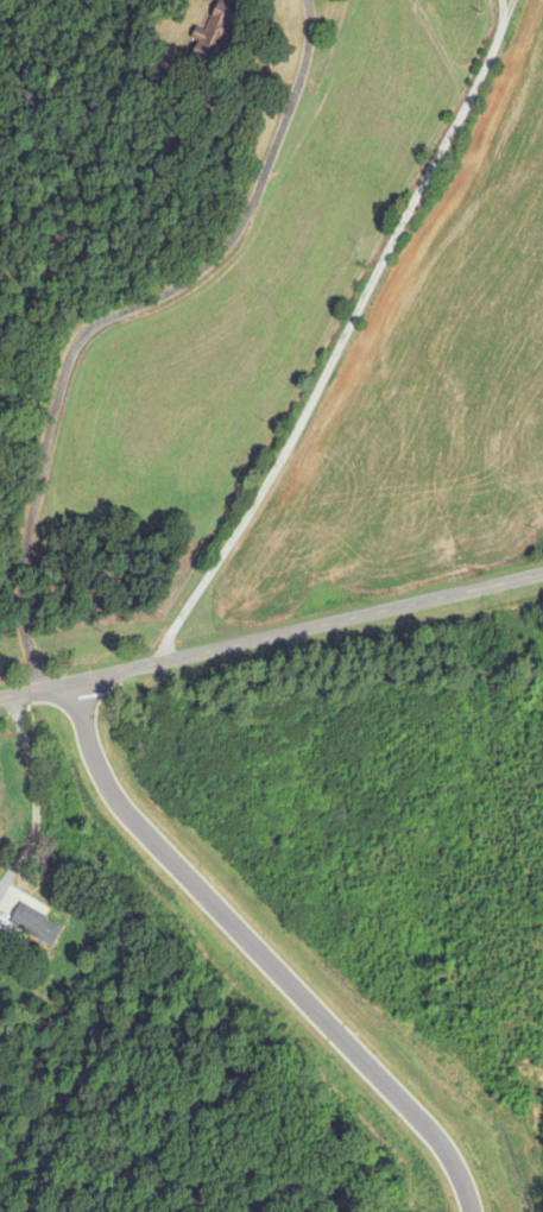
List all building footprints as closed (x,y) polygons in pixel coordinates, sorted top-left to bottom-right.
[(205,31),(196,28),(191,39),(197,41),(190,61),(216,71),(238,8),(217,0),(205,31)] [(64,927),(19,902),(8,923),(52,948),(64,927)]
